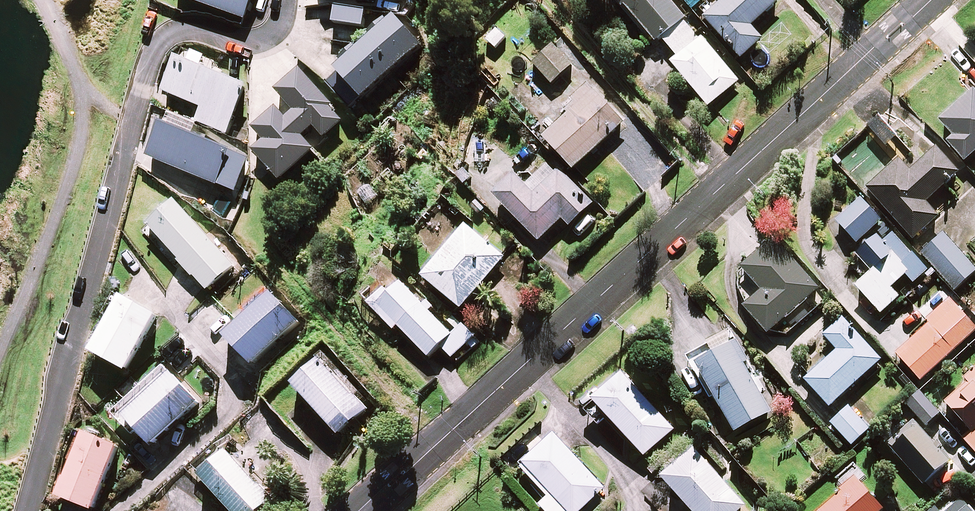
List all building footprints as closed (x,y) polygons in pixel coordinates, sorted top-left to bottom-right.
[(246,21),(253,0),(187,0),(246,21)] [(700,41),(683,22),(686,20),(669,0),(618,0),(656,44),(662,39),(680,60),(674,66),(710,108),(740,82),(703,39),(700,41)] [(693,12),(707,0),(682,0),(693,12)] [(778,0),(728,0),(706,20),(742,60),(763,40),(752,28),(780,2),(778,0)] [(367,10),(335,7),(333,26),(365,29),(367,10)] [(422,48),(395,20),(327,84),(354,112),(422,48)] [(570,71),(552,50),(534,65),(552,86),(570,71)] [(247,88),(178,59),(164,93),(203,109),(197,123),(228,135),(247,88)] [(345,121),(301,70),(277,90),(296,112),(286,120),(276,109),(255,127),(266,141),(254,151),(279,181),(314,151),(302,137),(314,127),(324,139),(345,121)] [(625,123),(589,87),(539,137),(574,173),(625,123)] [(974,92),(941,123),(954,137),(948,143),(965,163),(974,154),(974,92)] [(908,128),(891,109),(869,129),(886,148),(908,128)] [(249,159),(161,124),(148,158),(235,193),(249,159)] [(959,174),(935,148),(910,171),(901,161),(869,190),(914,241),(939,218),(926,204),(959,174)] [(594,204),(554,162),(527,188),(516,176),(495,196),(539,243),(563,220),(570,227),(594,204)] [(882,222),(861,200),(837,223),(857,245),(882,222)] [(235,266),(174,202),(149,227),(209,290),(235,266)] [(505,259),(467,227),(424,278),(462,310),(505,259)] [(928,273),(887,228),(857,256),(873,273),(857,288),(882,315),(900,298),(892,290),(907,276),(915,285),(928,273)] [(943,235),(922,255),(955,291),(974,273),(974,269),(943,235)] [(819,290),(776,242),(744,270),(763,292),(745,308),(769,335),(819,290)] [(452,336),(397,278),(369,305),(394,330),(398,326),(429,358),(441,347),(452,359),(476,336),(464,324),(452,336)] [(301,323),(273,294),(226,338),(254,367),(301,323)] [(158,317),(123,298),(93,353),(127,373),(158,317)] [(953,300),(929,320),(932,324),(897,354),(921,382),(974,335),(974,325),(953,300)] [(882,362),(843,320),(825,337),(838,351),(806,381),(831,409),(882,362)] [(733,331),(709,344),(685,357),(709,401),(716,397),(736,434),(773,414),(745,365),(751,362),(733,331)] [(368,410),(323,362),(295,388),(341,436),(368,410)] [(200,404),(166,368),(115,415),(135,437),(139,432),(153,447),(200,404)] [(674,431),(623,376),(595,402),(646,457),(674,431)] [(943,403),(968,434),(964,437),(974,451),(974,377),(943,403)] [(940,415),(921,393),(907,406),(926,427),(940,415)] [(870,430),(849,408),(832,425),(853,447),(870,430)] [(924,486),(950,463),(918,428),(893,451),(924,486)] [(87,432),(61,498),(92,510),(95,510),(121,446),(87,432)] [(556,437),(522,468),(550,498),(541,506),(545,510),(582,510),(605,490),(556,437)] [(228,451),(201,476),(232,510),(262,510),(273,501),(228,451)] [(697,452),(665,481),(693,510),(740,510),(746,506),(697,452)] [(854,464),(834,481),(844,493),(823,510),(884,510),(859,482),(864,477),(854,464)] [(961,498),(945,510),(972,510),(961,498)]
